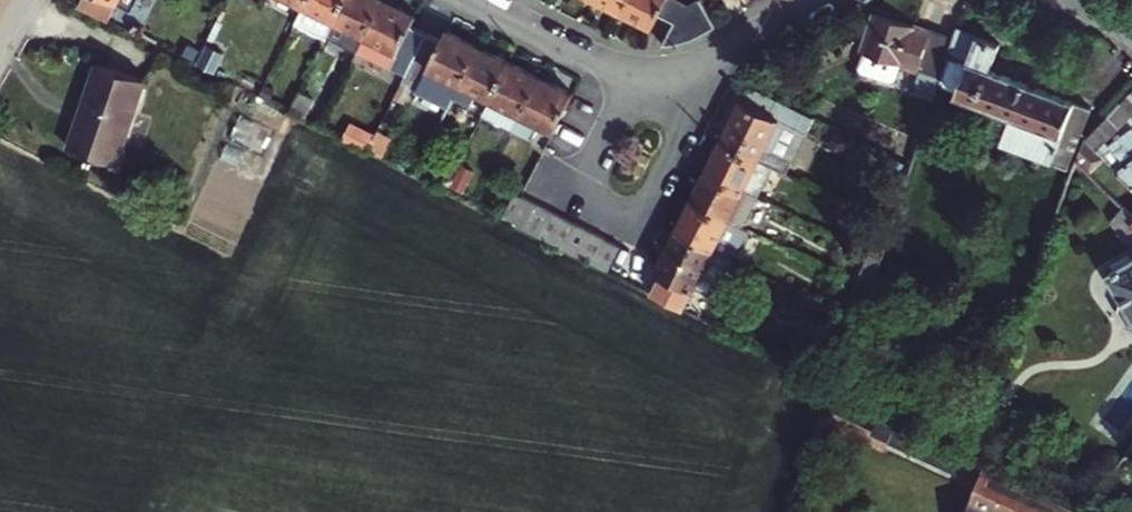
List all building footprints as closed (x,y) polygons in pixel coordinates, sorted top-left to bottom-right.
[(79,5),(109,20),(111,17),(114,11),(119,1),(118,0),(82,0),(79,5)] [(327,32),(343,0),(305,0),(303,5),(297,16),(327,32)] [(379,0),(343,0),(327,32),(326,35),(355,49),(379,0)] [(425,32),(411,25),(416,15),(386,0),(379,0),(355,49),(404,74),(425,32)] [(618,10),(623,0),(598,0),(618,10)] [(618,10),(652,27),(658,14),(673,22),(662,44),(676,42),(715,26),(699,0),(696,0),(683,2),(679,0),(623,0),(618,10)] [(951,39),(873,12),(860,50),(873,55),(868,68),(890,76),(894,62),(938,78),(946,55),(951,39)] [(1001,143),(1067,168),(1090,108),(990,68),(999,44),(955,27),(951,39),(946,55),(967,62),(955,93),(1011,115),(1001,143)] [(422,81),(454,97),(479,47),(444,30),(440,39),(425,32),(404,74),(401,81),(418,89),(422,81)] [(490,99),(509,62),(479,47),(454,97),(471,105),(477,92),(490,99)] [(211,55),(202,57),(204,65),(213,63),(211,55)] [(484,112),(514,127),(538,77),(509,62),(490,99),(484,112)] [(145,79),(97,63),(69,147),(90,154),(90,157),(96,159),(97,156),(117,163),(145,79)] [(539,123),(553,130),(571,94),(538,77),(514,127),(532,136),(539,123)] [(275,90),(264,84),(258,95),(270,101),(275,90)] [(773,167),(785,173),(792,160),(772,149),(771,152),(764,148),(779,119),(806,132),(813,117),(749,85),(721,140),(773,167)] [(1104,156),(1131,183),(1131,129),(1131,127),(1106,145),(1104,141),(1131,115),(1131,89),(1084,138),(1094,147),(1104,156)] [(314,99),(301,92),(292,108),(305,115),(314,99)] [(365,147),(370,136),(350,126),(345,136),(365,147)] [(385,139),(377,135),(370,149),(378,153),(385,139)] [(1089,172),(1104,156),(1094,147),(1084,138),(1076,159),(1089,172)] [(706,170),(758,196),(773,167),(721,140),(706,170)] [(691,201),(742,226),(758,196),(706,170),(691,201)] [(502,217),(508,220),(520,195),(514,192),(502,217)] [(522,227),(534,202),(520,195),(508,220),(522,227)] [(742,226),(691,201),(676,230),(733,258),(747,229),(742,226)] [(537,234),(549,209),(534,202),(522,227),(537,234)] [(1123,206),(1112,218),(1125,240),(1130,237),(1131,240),(1131,216),(1123,206)] [(562,216),(549,209),(537,234),(550,241),(562,216)] [(577,223),(562,216),(550,241),(564,248),(577,223)] [(579,255),(591,230),(577,223),(564,248),(579,255)] [(606,238),(591,230),(579,255),(594,263),(606,238)] [(733,258),(676,230),(656,270),(661,272),(651,291),(684,308),(695,287),(713,297),(733,258)] [(594,263),(608,270),(621,245),(606,238),(594,263)] [(1109,273),(1126,300),(1120,304),(1119,310),(1128,324),(1131,325),(1131,258),(1109,273)] [(959,473),(976,481),(983,463),(967,455),(959,473)] [(983,463),(976,481),(964,511),(1087,511),(983,463)]
